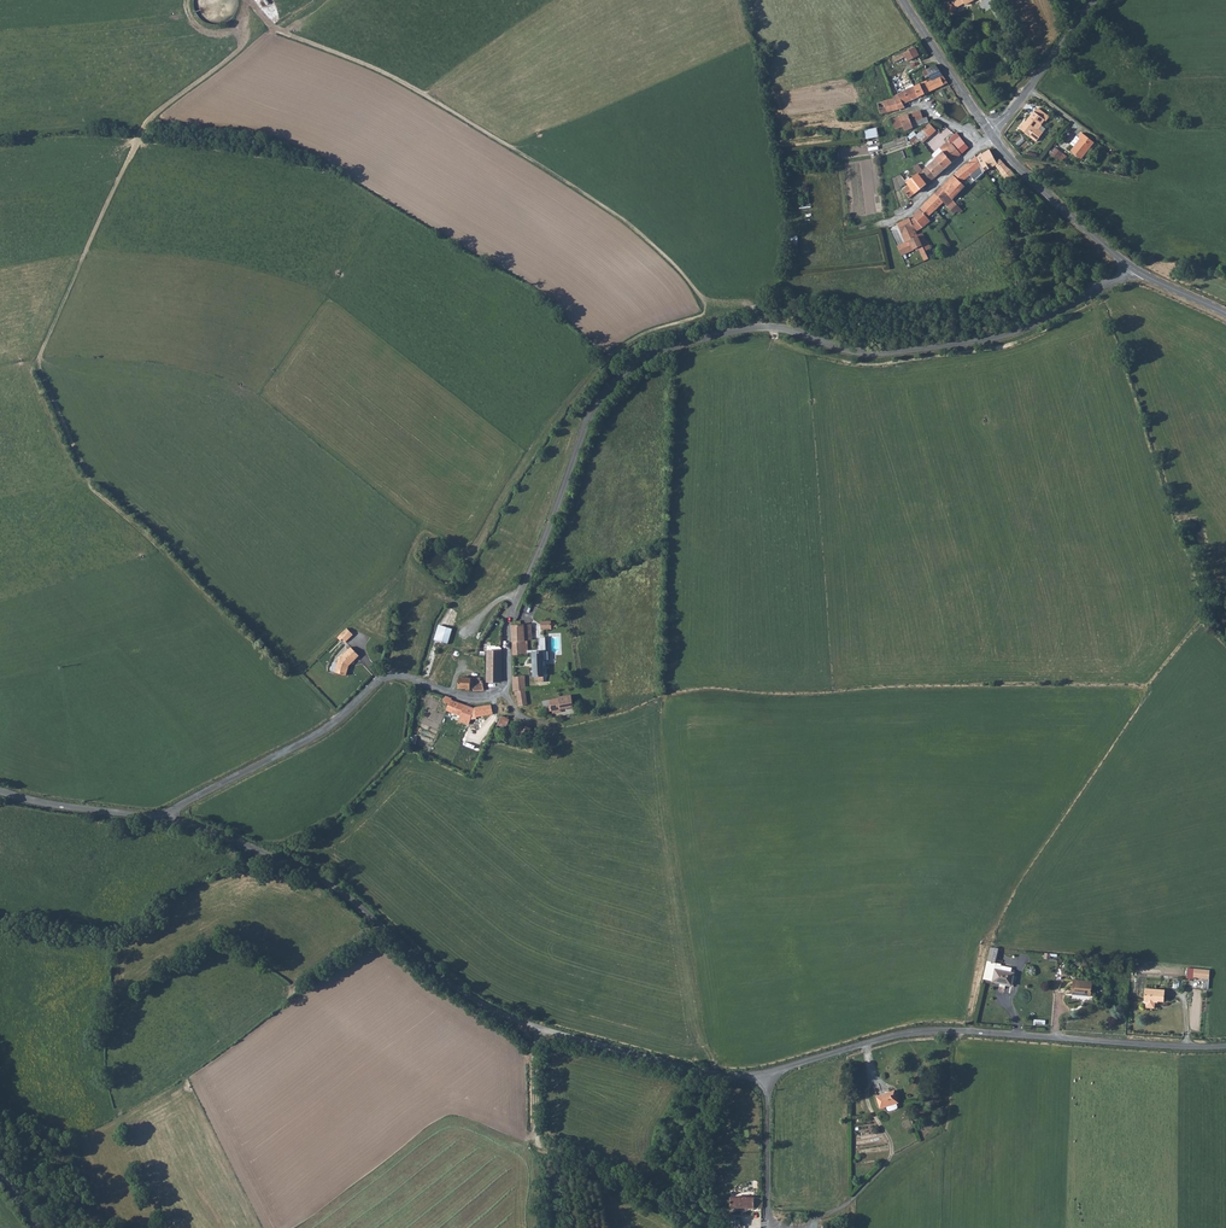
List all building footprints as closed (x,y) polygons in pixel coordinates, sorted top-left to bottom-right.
[(951,1),(952,3),(946,7),(952,16),(958,13),(957,11),(965,6),(966,8),(975,3),(974,1),(975,0),(953,0),(951,1)] [(918,55),(914,47),(893,58),(894,61),(905,56),(907,60),(918,55)] [(936,65),(923,72),(926,78),(929,76),(932,81),(927,83),(926,81),(920,84),(925,94),(948,83),(936,65)] [(920,84),(914,87),(915,88),(919,97),(925,94),(920,84)] [(915,88),(914,87),(897,95),(900,101),(901,100),(904,105),(919,97),(915,88)] [(897,95),(893,97),(894,100),(898,109),(898,110),(905,108),(904,105),(901,100),(900,101),(897,95)] [(894,100),(888,101),(891,112),(898,110),(898,109),(894,100)] [(880,115),(887,113),(884,102),(878,103),(880,115)] [(1039,123),(1041,125),(1044,121),(1046,121),(1048,117),(1037,108),(1034,112),(1033,112),(1024,125),(1022,124),(1018,129),(1036,142),(1041,135),(1037,132),(1034,130),(1039,123)] [(922,119),(920,112),(908,115),(912,128),(928,123),(926,118),(922,119)] [(912,128),(908,115),(892,120),(895,129),(902,127),(902,129),(907,127),(908,130),(912,128)] [(929,125),(922,131),(925,134),(928,137),(935,131),(929,125)] [(867,139),(879,136),(877,127),(865,130),(867,139)] [(921,130),(909,141),(912,147),(920,141),(919,140),(925,134),(922,131),(921,130)] [(1081,133),(1078,138),(1080,139),(1074,147),(1070,151),(1081,159),(1094,142),(1081,133)] [(956,134),(954,136),(947,141),(948,142),(950,145),(951,144),(954,147),(960,155),(968,148),(956,134)] [(1080,139),(1078,138),(1076,137),(1071,144),(1074,147),(1080,139)] [(950,145),(948,142),(945,145),(947,148),(943,152),(939,149),(932,155),(936,160),(944,169),(951,163),(944,156),(954,147),(951,144),(950,145)] [(951,163),(960,155),(954,147),(944,156),(951,163)] [(1062,155),(1055,149),(1050,155),(1057,161),(1062,155)] [(980,153),(975,156),(984,173),(994,166),(999,171),(1000,171),(1004,176),(1012,170),(1005,166),(999,160),(995,163),(988,150),(982,155),(980,153)] [(984,173),(975,156),(970,159),(971,161),(975,171),(978,176),(984,173)] [(936,160),(923,171),(924,173),(931,181),(939,175),(944,169),(936,160)] [(971,161),(967,164),(954,174),(961,182),(970,175),(969,173),(975,171),(971,161)] [(919,174),(913,167),(906,171),(912,179),(919,174)] [(1016,175),(1012,170),(1004,176),(1003,177),(1007,182),(1016,175)] [(924,173),(923,171),(919,174),(927,185),(931,181),(924,173)] [(912,179),(914,182),(921,189),(927,185),(919,174),(912,179)] [(951,191),(959,184),(957,183),(956,183),(953,186),(951,183),(948,180),(944,185),(951,191)] [(914,182),(908,186),(914,194),(921,189),(914,182)] [(951,199),(960,191),(959,190),(961,188),(960,186),(959,184),(951,191),(944,185),(941,188),(948,195),(951,199)] [(914,194),(908,186),(903,190),(909,198),(914,194)] [(951,199),(948,195),(941,188),(939,190),(935,194),(942,201),(948,207),(954,202),(951,199)] [(928,216),(935,210),(943,202),(942,201),(935,194),(913,217),(924,228),(932,221),(928,216)] [(959,214),(962,211),(954,202),(948,207),(954,215),(957,212),(959,214)] [(910,219),(897,225),(903,238),(916,233),(910,219)] [(913,250),(922,246),(921,244),(918,236),(916,233),(903,238),(905,243),(909,241),(913,250)] [(918,236),(921,244),(926,242),(922,234),(918,236)] [(798,236),(791,235),(790,251),(798,251),(798,236)] [(926,242),(921,244),(922,246),(925,252),(930,250),(926,242)] [(515,625),(512,625),(512,656),(528,655),(527,640),(524,640),(523,625),(520,625),(520,621),(515,621),(515,625)] [(448,644),(453,628),(440,624),(436,639),(448,644)] [(531,624),(523,625),(524,640),(527,640),(532,640),(531,624)] [(346,629),(337,638),(345,645),(354,636),(346,629)] [(436,639),(423,677),(436,681),(443,659),(448,660),(457,646),(448,644),(436,639)] [(349,666),(359,655),(350,647),(338,660),(335,672),(347,674),(349,666)] [(501,681),(501,652),(486,652),(486,681),(501,681)] [(543,652),(532,652),(532,677),(538,678),(538,683),(543,683),(543,652)] [(458,677),(458,687),(470,688),(470,690),(472,690),(484,690),(483,681),(478,681),(472,681),(473,677),(458,677)] [(518,691),(525,690),(524,677),(513,677),(513,692),(518,691)] [(526,705),(525,690),(518,691),(518,696),(518,705),(526,705)] [(459,720),(472,725),(476,717),(488,716),(489,719),(493,718),(491,705),(474,707),(473,709),(451,700),(452,698),(445,696),(443,701),(448,704),(446,710),(461,715),(459,720)] [(547,712),(573,707),(572,696),(559,698),(559,699),(548,701),(548,706),(546,706),(547,712)] [(991,948),(984,980),(993,982),(993,983),(1013,986),(1015,974),(1011,973),(1011,969),(1001,967),(1001,971),(996,971),(995,969),(999,949),(991,948)] [(1092,981),(1073,980),(1072,993),(1084,994),(1084,996),(1091,996),(1092,981)] [(1161,999),(1162,988),(1142,986),(1142,1000),(1152,1001),(1153,999),(1161,999)] [(896,1104),(899,1102),(895,1090),(877,1096),(880,1108),(885,1107),(887,1110),(890,1113),(895,1111),(897,1108),(896,1104)] [(61,1162),(62,1170),(70,1168),(69,1160),(61,1162)] [(762,1208),(762,1198),(730,1198),(730,1208),(762,1208)]
